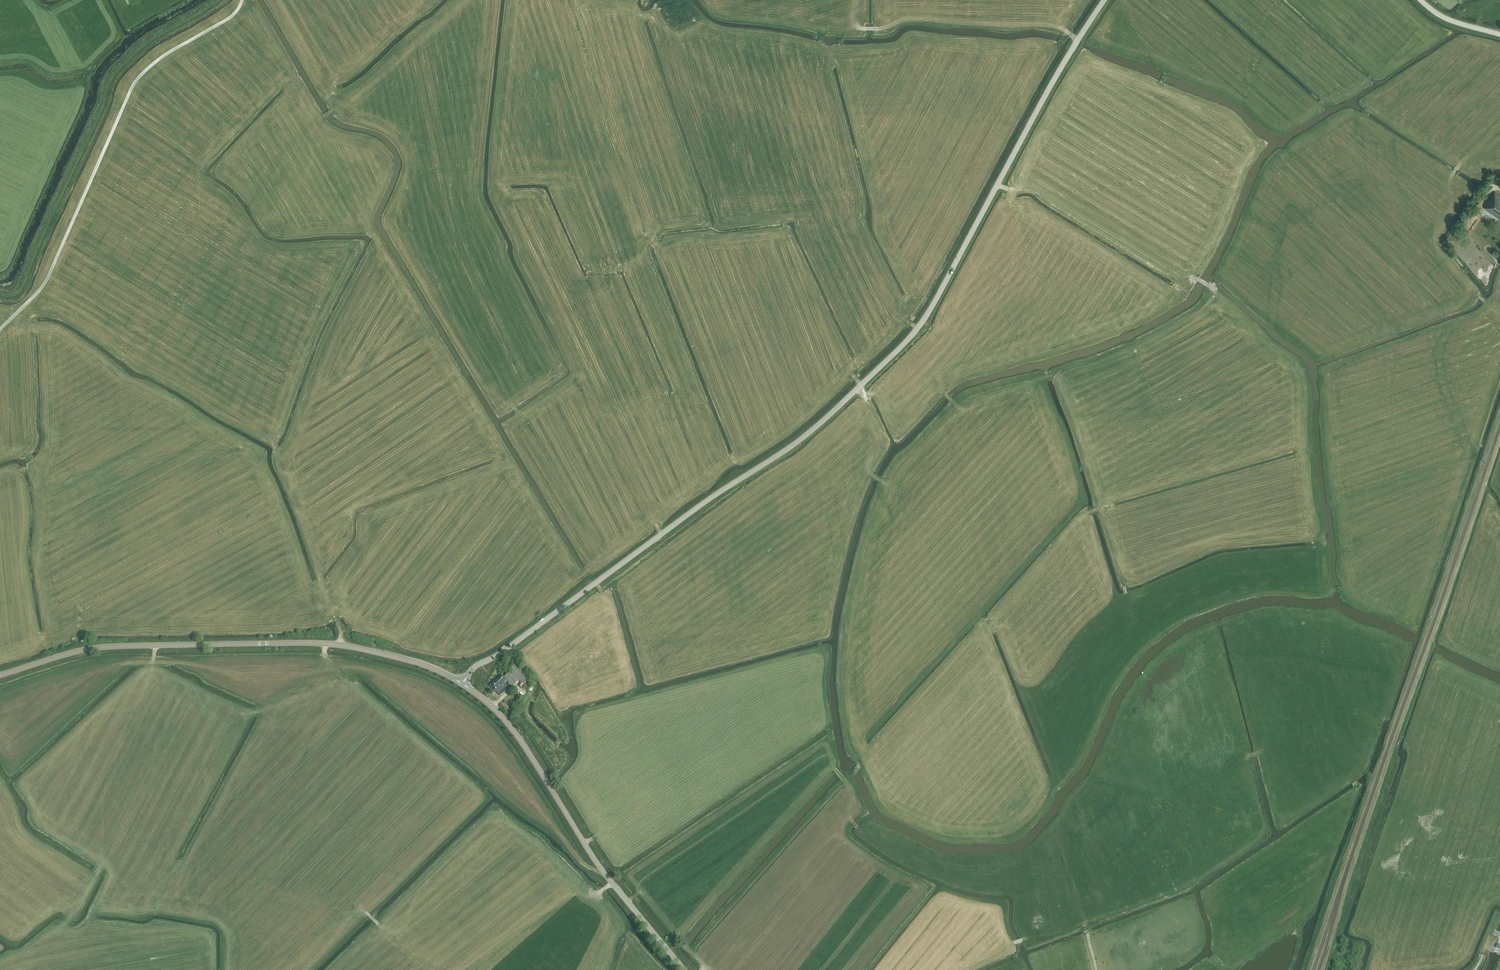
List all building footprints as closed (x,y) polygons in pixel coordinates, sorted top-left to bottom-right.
[(1495,192),(1486,204),(1487,204),(1484,209),(1499,218),(1499,217),(1499,196),(1495,192)] [(503,677),(502,676),(490,686),(495,691),(496,690),(499,695),(508,688),(504,683),(506,681),(512,687),(519,681),(524,686),(531,680),(516,664),(509,670),(511,671),(503,677)]
